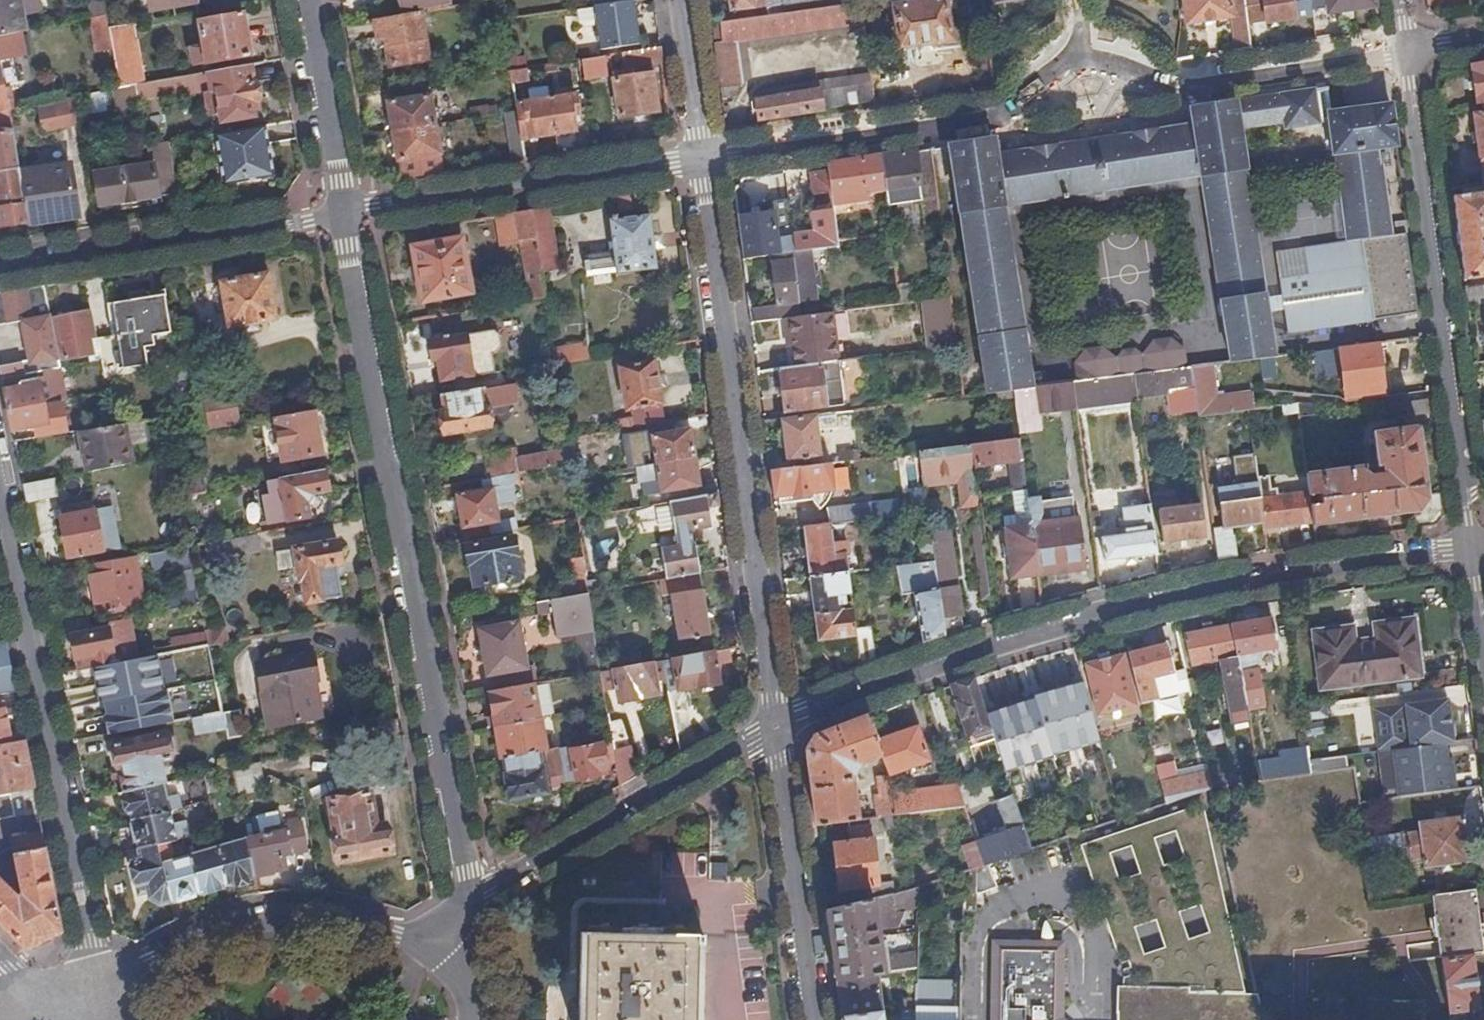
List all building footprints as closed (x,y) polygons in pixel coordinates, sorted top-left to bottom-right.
[(20,0),(0,0),(0,38),(23,33),(26,32),(24,18),(20,0)] [(104,0),(87,0),(91,19),(107,16),(104,0)] [(204,0),(149,0),(151,11),(152,13),(154,22),(197,14),(195,4),(204,2),(204,0)] [(404,13),(449,5),(450,9),(499,0),(401,0),(404,13)] [(654,0),(593,0),(594,8),(633,3),(654,0)] [(767,0),(730,0),(731,12),(733,13),(734,22),(769,18),(767,0)] [(860,0),(781,0),(784,16),(860,5),(860,0)] [(1188,26),(1232,20),(1246,18),(1244,0),(1184,0),(1188,26)] [(1310,0),(1244,0),(1246,18),(1247,27),(1267,24),(1267,25),(1312,19),(1310,0)] [(1376,0),(1310,0),(1312,19),(1313,20),(1377,12),(1376,0)] [(951,42),(945,1),(897,7),(896,4),(892,4),(899,50),(951,42)] [(639,45),(633,3),(594,8),(597,27),(600,51),(639,45)] [(712,25),(721,88),(742,85),(742,82),(737,42),(863,24),(860,5),(784,16),(769,18),(734,22),(712,25)] [(429,61),(420,14),(375,22),(378,42),(386,40),(391,69),(429,61)] [(250,57),(243,15),(200,23),(204,48),(192,51),(194,65),(206,63),(208,65),(250,57)] [(107,16),(91,19),(97,55),(114,51),(110,30),(107,16)] [(135,41),(133,26),(110,30),(114,51),(118,76),(120,90),(137,86),(136,79),(130,80),(124,43),(135,41)] [(1251,52),(1248,32),(1234,34),(1237,54),(1251,52)] [(23,33),(0,38),(0,113),(9,111),(14,110),(11,93),(19,92),(14,62),(28,59),(23,33)] [(868,68),(866,47),(853,49),(856,70),(868,68)] [(662,64),(660,50),(623,55),(626,70),(662,64)] [(608,76),(606,66),(612,65),(611,57),(582,61),(585,80),(608,76)] [(259,102),(255,83),(254,82),(251,65),(208,73),(212,92),(217,92),(217,93),(207,95),(210,115),(221,113),(223,124),(255,118),(252,103),(259,102)] [(1483,105),(1483,67),(1473,68),(1478,106),(1482,105),(1483,105)] [(658,113),(651,69),(613,76),(620,120),(658,113)] [(529,81),(527,70),(511,72),(512,84),(529,81)] [(187,91),(184,78),(143,85),(137,86),(138,97),(161,93),(162,95),(187,91)] [(873,105),(871,88),(819,96),(819,94),(757,104),(756,104),(758,122),(873,105)] [(1415,304),(1405,234),(1407,234),(1406,223),(1393,225),(1394,234),(1389,234),(1377,150),(1395,148),(1390,108),(1345,114),(1329,116),(1326,94),(1326,90),(1290,96),(1190,112),(1193,129),(996,160),(993,141),(949,148),(988,395),(1014,392),(1033,390),(1003,206),(1200,176),(1230,365),(1259,361),(1274,359),(1238,130),(1284,124),(1285,130),(1329,124),(1333,156),(1335,156),(1347,244),(1305,252),(1305,259),(1277,264),(1287,335),(1405,318),(1404,312),(1410,304),(1415,304)] [(436,126),(430,96),(387,104),(392,134),(436,126)] [(574,132),(572,116),(578,115),(575,97),(550,101),(555,135),(574,132)] [(77,125),(72,99),(55,102),(57,108),(10,117),(12,131),(13,138),(77,125)] [(555,135),(550,101),(529,104),(516,106),(517,112),(521,140),(555,135)] [(489,117),(487,109),(472,111),(473,120),(489,117)] [(521,140),(517,112),(505,114),(513,165),(525,163),(521,140)] [(441,156),(436,126),(392,134),(398,164),(441,156)] [(274,178),(265,127),(217,135),(225,187),(274,178)] [(13,138),(12,131),(0,133),(0,172),(18,169),(13,138)] [(176,194),(171,159),(167,160),(164,144),(147,147),(149,159),(156,198),(176,194)] [(940,226),(930,151),(881,159),(886,192),(888,208),(922,203),(925,228),(940,226)] [(156,198),(149,159),(129,162),(130,169),(94,175),(100,207),(156,198)] [(886,192),(881,159),(826,167),(827,174),(832,207),(867,202),(866,195),(886,192)] [(76,216),(68,167),(19,174),(27,223),(76,216)] [(19,174),(18,169),(0,172),(0,227),(27,223),(19,174)] [(801,198),(797,172),(785,173),(788,199),(801,198)] [(779,251),(777,233),(792,231),(789,202),(771,204),(773,215),(737,220),(742,256),(757,254),(758,260),(771,258),(811,253),(837,249),(836,243),(832,207),(827,174),(810,176),(815,214),(813,215),(815,236),(793,239),(794,249),(779,251)] [(1453,192),(1466,283),(1483,281),(1483,188),(1453,192)] [(642,210),(640,195),(619,199),(621,213),(642,210)] [(557,270),(548,210),(531,213),(540,273),(557,270)] [(540,273),(531,213),(515,215),(531,302),(544,299),(540,273)] [(656,270),(649,218),(610,223),(614,253),(616,274),(617,276),(656,270)] [(471,294),(461,241),(412,250),(422,303),(471,294)] [(811,253),(771,258),(777,307),(749,311),(751,326),(784,321),(798,319),(796,305),(817,302),(816,291),(820,290),(819,275),(814,276),(811,253)] [(275,321),(267,278),(221,287),(229,330),(275,321)] [(45,287),(0,294),(0,327),(20,323),(28,362),(0,367),(0,373),(2,381),(60,369),(59,362),(51,321),(45,287)] [(1470,306),(1483,304),(1483,289),(1468,292),(1470,306)] [(171,335),(166,297),(109,305),(113,338),(118,337),(120,351),(115,352),(118,371),(147,367),(145,349),(154,348),(153,338),(171,335)] [(957,350),(950,300),(922,303),(928,354),(957,350)] [(96,341),(91,315),(51,321),(59,362),(89,357),(90,364),(100,362),(96,341)] [(838,365),(831,315),(815,317),(798,319),(784,321),(787,343),(792,342),(793,351),(796,371),(838,365)] [(409,340),(431,337),(429,324),(407,327),(409,340)] [(502,349),(500,337),(494,332),(429,343),(432,365),(438,364),(441,385),(496,376),(493,357),(498,356),(502,349)] [(1187,371),(1184,352),(1170,341),(1153,343),(1143,357),(1135,352),(1130,359),(1122,353),(1116,361),(1101,350),(1084,353),(1073,367),(1076,385),(1132,378),(1187,371)] [(584,355),(582,346),(552,351),(555,367),(562,365),(590,361),(589,354),(584,355)] [(1383,395),(1377,346),(1341,351),(1347,400),(1383,395)] [(625,361),(624,355),(609,357),(610,364),(625,361)] [(665,424),(654,363),(620,369),(627,412),(631,411),(633,419),(616,422),(618,432),(665,424)] [(563,372),(562,365),(555,367),(556,374),(563,372)] [(828,410),(825,385),(841,383),(839,365),(838,365),(796,371),(780,373),(785,416),(828,410)] [(1217,402),(1213,367),(1192,370),(1195,392),(1199,420),(1241,414),(1248,413),(1253,413),(1250,397),(1217,402)] [(1187,371),(1132,378),(1135,395),(1135,400),(1195,392),(1192,370),(1187,371)] [(1075,404),(1135,395),(1132,378),(1076,385),(1073,385),(1075,404)] [(43,404),(39,379),(15,383),(16,389),(4,391),(8,412),(43,404)] [(1075,404),(1073,385),(1036,390),(1040,415),(1076,411),(1075,404)] [(441,414),(444,436),(490,429),(488,412),(490,411),(490,409),(519,404),(516,386),(499,389),(484,391),(442,399),(444,414),(441,414)] [(1016,411),(1014,392),(988,395),(977,397),(978,407),(1003,405),(1004,413),(1016,411)] [(241,426),(235,393),(203,399),(209,432),(241,426)] [(48,425),(43,404),(8,412),(12,433),(48,425)] [(314,413),(275,420),(283,464),(322,456),(314,413)] [(856,431),(853,413),(819,417),(821,433),(834,431),(834,433),(856,431)] [(822,460),(816,418),(781,422),(787,465),(822,460)] [(275,420),(265,422),(261,427),(267,461),(272,465),(283,464),(275,420)] [(129,466),(122,426),(113,428),(80,433),(88,474),(129,466)] [(1429,501),(1419,429),(1374,435),(1379,469),(1383,468),(1384,476),(1372,478),(1366,475),(1365,469),(1308,476),(1310,495),(1311,497),(1321,496),(1323,506),(1312,507),(1315,525),(1315,528),(1420,515),(1429,501)] [(695,459),(690,430),(673,433),(658,436),(651,438),(654,455),(656,466),(695,459)] [(1027,491),(1020,442),(1014,443),(974,449),(977,468),(1011,464),(1014,487),(1019,487),(1020,492),(1027,491)] [(569,465),(566,444),(560,444),(561,452),(517,460),(515,451),(484,457),(488,481),(569,465)] [(978,505),(971,449),(920,456),(924,486),(931,485),(930,477),(957,473),(962,507),(978,505)] [(1264,526),(1261,502),(1258,482),(1254,449),(1237,452),(1243,497),(1238,498),(1239,505),(1220,507),(1223,532),(1232,530),(1264,526)] [(853,464),(851,452),(836,453),(837,466),(853,464)] [(701,488),(695,459),(656,466),(638,470),(641,485),(659,481),(661,495),(701,488)] [(835,494),(832,467),(771,475),(774,501),(779,500),(780,507),(812,503),(829,501),(832,495),(835,494)] [(307,504),(313,496),(328,493),(324,472),(266,483),(269,496),(262,498),(266,526),(310,518),(307,504)] [(207,494),(204,475),(175,481),(176,486),(179,500),(207,494)] [(27,485),(23,486),(26,504),(57,498),(54,481),(28,486),(27,485)] [(499,524),(493,490),(456,497),(464,541),(515,532),(513,521),(499,524)] [(712,529),(709,511),(720,509),(718,495),(669,504),(676,537),(673,540),(674,543),(692,539),(691,533),(712,529)] [(1315,525),(1312,507),(1311,497),(1310,495),(1279,499),(1261,502),(1264,526),(1265,532),(1315,525)] [(118,548),(114,527),(98,530),(92,502),(99,501),(98,496),(84,499),(85,504),(58,509),(68,559),(118,548)] [(1086,572),(1080,522),(1076,522),(1073,503),(1041,507),(1040,500),(1028,501),(1030,516),(1032,528),(1038,577),(1086,572)] [(825,506),(829,501),(812,503),(820,512),(825,506)] [(877,521),(874,505),(828,511),(830,527),(831,527),(877,521)] [(1206,538),(1201,507),(1174,511),(1173,506),(1163,507),(1164,512),(1159,513),(1164,546),(1205,540),(1206,538)] [(1157,557),(1150,507),(1123,511),(1126,538),(1102,541),(1106,564),(1157,557)] [(935,564),(930,530),(929,517),(928,514),(916,516),(917,527),(922,566),(935,564)] [(848,556),(846,544),(833,545),(831,527),(830,527),(804,531),(810,580),(847,575),(859,574),(858,566),(847,567),(845,556),(848,556)] [(1038,577),(1032,528),(1006,531),(1013,581),(1038,577)] [(256,551),(253,536),(202,546),(200,546),(203,561),(256,551)] [(1238,559),(1235,538),(1233,538),(1215,540),(1218,563),(1238,559)] [(521,581),(514,539),(465,547),(468,568),(471,568),(475,589),(521,581)] [(700,575),(694,545),(693,545),(692,539),(674,543),(674,545),(678,548),(661,551),(666,582),(700,575)] [(341,599),(335,566),(341,565),(337,544),(282,554),(285,565),(296,563),(300,582),(302,581),(307,605),(341,599)] [(200,607),(187,549),(149,556),(152,574),(179,570),(184,596),(158,601),(160,614),(200,607)] [(145,606),(135,558),(88,566),(97,615),(145,606)] [(588,597),(583,560),(570,563),(573,584),(560,586),(562,601),(588,597)] [(944,637),(935,564),(922,566),(897,569),(903,599),(914,596),(923,645),(944,637)] [(711,637),(700,575),(666,582),(660,583),(663,599),(670,598),(678,642),(711,637)] [(840,594),(850,593),(847,575),(810,580),(815,616),(842,613),(841,606),(841,604),(845,603),(844,597),(840,598),(840,594)] [(600,675),(588,597),(562,601),(537,605),(539,617),(553,615),(557,639),(572,637),(576,660),(585,658),(589,677),(600,675)] [(89,628),(86,612),(49,618),(52,634),(57,633),(69,631),(89,628)] [(855,630),(852,612),(842,613),(815,616),(818,643),(856,638),(855,630)] [(134,662),(127,621),(89,628),(69,631),(74,660),(78,659),(80,672),(101,668),(134,662)] [(1278,653),(1272,621),(1232,628),(1248,709),(1249,713),(1265,710),(1255,657),(1278,653)] [(1353,632),(1317,637),(1324,691),(1419,678),(1412,625),(1375,630),(1377,643),(1355,646),(1353,632)] [(525,670),(518,633),(523,632),(523,628),(518,629),(517,626),(480,633),(491,695),(533,687),(535,687),(532,669),(525,670)] [(876,662),(871,628),(855,630),(856,638),(860,668),(876,662)] [(1248,709),(1232,628),(1184,636),(1191,670),(1220,664),(1230,712),(1248,709)] [(226,645),(224,631),(205,635),(205,637),(208,649),(226,645)] [(208,649),(205,637),(169,643),(171,655),(208,649)] [(15,692),(4,643),(0,644),(0,695),(15,692)] [(1187,683),(1185,673),(1174,676),(1167,647),(1129,656),(1141,706),(1190,694),(1187,683)] [(222,716),(208,649),(171,655),(134,662),(101,668),(104,689),(191,673),(194,691),(198,690),(203,720),(222,716)] [(719,686),(714,654),(663,664),(669,695),(697,689),(698,690),(719,686)] [(319,719),(313,682),(316,681),(312,657),(258,668),(268,728),(319,719)] [(643,667),(640,657),(621,660),(623,671),(643,667)] [(1136,708),(1123,658),(1085,667),(1098,718),(1120,712),(1136,708)] [(659,696),(653,665),(643,667),(623,671),(613,673),(619,705),(641,701),(641,699),(659,696)] [(1202,693),(1199,680),(1187,683),(1190,694),(1190,696),(1202,693)] [(997,752),(974,681),(951,688),(968,738),(974,736),(981,757),(997,752)] [(539,721),(533,687),(491,695),(490,695),(496,729),(539,721)] [(1068,733),(1057,698),(997,717),(1006,747),(1024,741),(1025,746),(1068,733)] [(1405,709),(1411,751),(1444,747),(1453,746),(1447,703),(1405,709)] [(11,736),(5,711),(0,712),(0,738),(11,736)] [(238,728),(242,725),(240,713),(222,716),(203,720),(193,722),(196,737),(227,732),(228,741),(240,739),(238,728)] [(882,757),(877,744),(868,719),(815,739),(807,753),(817,828),(856,823),(851,787),(855,786),(855,780),(850,781),(849,777),(858,767),(882,757)] [(546,748),(540,721),(539,721),(496,729),(502,761),(505,761),(554,752),(553,747),(546,748)] [(928,763),(917,730),(877,744),(882,757),(889,777),(928,763)] [(171,760),(166,739),(164,737),(112,747),(122,795),(125,794),(163,786),(164,786),(160,765),(168,763),(171,760)] [(20,794),(34,791),(24,742),(0,747),(0,797),(20,794)] [(1393,754),(1399,802),(1433,797),(1451,794),(1444,747),(1411,751),(1393,754)] [(574,767),(577,783),(598,779),(597,771),(607,769),(603,748),(573,753),(572,749),(558,751),(561,769),(574,767)] [(546,795),(542,773),(546,772),(545,768),(548,768),(550,778),(552,778),(555,793),(565,791),(561,769),(558,751),(554,752),(505,761),(508,778),(506,779),(511,802),(546,795)] [(1312,777),(1308,752),(1280,756),(1281,764),(1259,767),(1262,784),(1312,777)] [(1211,792),(1204,758),(1193,761),(1196,777),(1173,783),(1169,766),(1157,769),(1165,800),(1167,807),(1211,792)] [(894,818),(892,797),(889,777),(878,779),(880,798),(876,802),(878,821),(894,818)] [(964,810),(957,789),(950,790),(950,784),(936,786),(936,792),(892,797),(894,818),(948,812),(964,810)] [(169,815),(163,786),(125,794),(126,799),(125,800),(128,814),(133,813),(136,821),(169,815)] [(20,794),(0,797),(0,821),(24,817),(20,794)] [(375,827),(369,796),(329,803),(335,837),(333,837),(338,865),(390,856),(385,826),(375,827)] [(214,832),(208,805),(197,807),(204,835),(214,832)] [(969,824),(964,810),(948,812),(950,827),(969,824)] [(184,840),(181,828),(172,830),(169,815),(136,821),(130,823),(136,851),(154,847),(161,845),(184,840)] [(1466,842),(1463,819),(1418,826),(1419,835),(1406,837),(1407,839),(1401,840),(1400,838),(1366,842),(1369,855),(1402,851),(1466,842)] [(286,874),(283,858),(306,853),(300,826),(280,830),(265,833),(266,838),(246,842),(253,881),(286,874)] [(880,887),(873,843),(871,843),(869,829),(847,832),(849,846),(834,848),(840,891),(841,892),(843,909),(880,900),(880,887)] [(1366,841),(1364,829),(1351,831),(1353,843),(1366,841)] [(1030,853),(1023,831),(977,846),(985,868),(1030,853)] [(27,952),(63,934),(43,834),(11,840),(22,895),(17,897),(0,880),(0,925),(27,952)] [(985,868),(977,846),(973,834),(963,837),(975,871),(985,868)] [(253,881),(246,842),(218,850),(226,889),(253,881)] [(1469,865),(1466,842),(1402,851),(1403,857),(1408,857),(1410,866),(1423,864),(1424,871),(1469,865)] [(199,897),(189,858),(167,864),(161,845),(154,847),(170,905),(199,897)] [(170,905),(154,847),(136,851),(139,864),(132,865),(137,887),(145,885),(149,902),(160,907),(170,905)] [(226,889),(218,850),(189,858),(199,897),(226,889)] [(706,875),(705,851),(662,852),(662,876),(706,875)] [(879,945),(878,934),(876,920),(904,915),(917,912),(917,894),(917,891),(880,900),(843,909),(827,913),(836,983),(877,978),(916,973),(916,959),(888,963),(885,944),(879,945)] [(1481,956),(1473,892),(1432,898),(1439,962),(1441,962),(1471,958),(1481,956)] [(697,937),(579,935),(579,937),(586,937),(585,1019),(695,1019),(697,937)] [(1060,967),(1057,967),(1057,949),(1002,947),(1002,966),(998,966),(997,1019),(1059,1019),(1060,967)] [(1480,1013),(1471,958),(1441,962),(1449,1017),(1457,1016),(1479,1013),(1480,1013)] [(877,978),(836,983),(841,1019),(882,1019),(877,978)] [(1258,1000),(1244,1000),(1187,998),(1187,993),(1127,991),(1116,991),(1115,1019),(1262,1019),(1258,1000)] [(1424,1007),(1306,1003),(1306,1019),(1424,1019),(1424,1007)] [(959,1012),(915,1010),(915,1016),(915,1019),(959,1019),(959,1012)]
